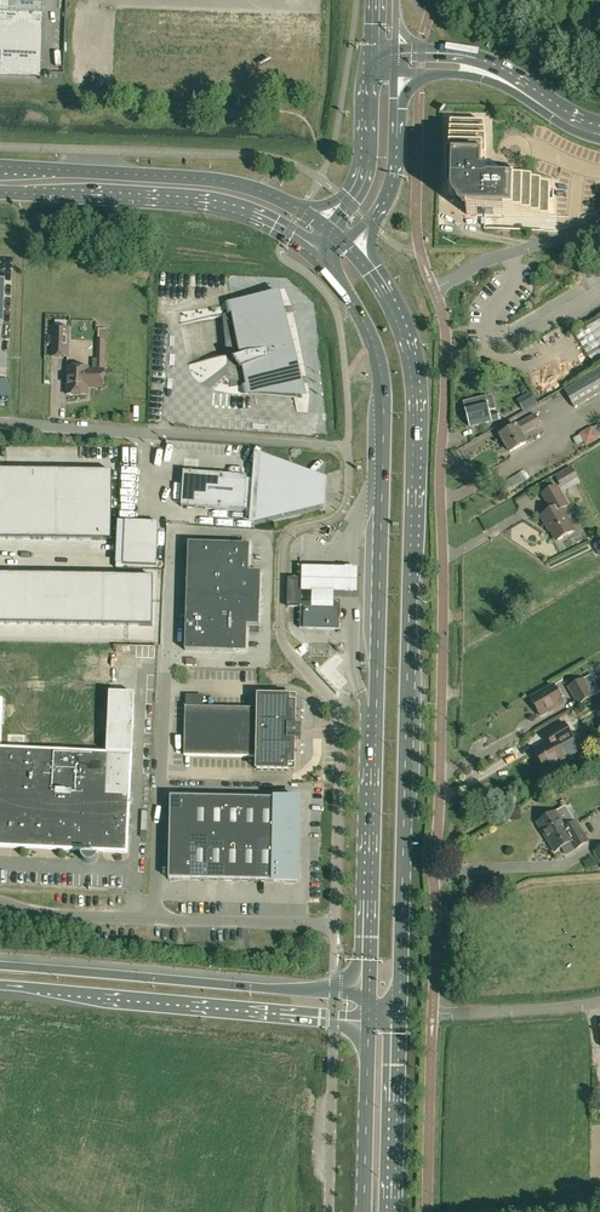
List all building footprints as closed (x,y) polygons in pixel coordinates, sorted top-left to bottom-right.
[(43,14),(43,0),(0,0),(0,75),(42,76),(44,14),(43,14)] [(551,186),(546,185),(538,183),(530,181),(526,181),(523,180),(515,180),(504,179),(504,183),(501,183),(501,180),(501,179),(500,177),(500,175),(499,174),(502,171),(500,168),(499,167),(498,166),(495,163),(492,166),(491,166),(490,165),(488,165),(487,164),(485,164),(483,164),(484,161),(487,161),(487,153),(486,145),(486,140),(485,132),(485,123),(451,123),(449,196),(458,196),(467,207),(467,215),(550,217),(551,186)] [(545,281),(542,272),(536,274),(538,282),(545,281)] [(277,293),(232,302),(242,356),(234,358),(241,367),(244,367),(250,395),(298,399),(277,293)] [(599,366),(599,320),(588,327),(575,335),(595,369),(599,366)] [(69,329),(53,328),(53,358),(68,358),(69,329)] [(98,328),(98,338),(105,339),(106,328),(98,328)] [(104,371),(105,371),(107,340),(97,340),(96,368),(96,371),(104,371)] [(104,371),(96,371),(89,371),(89,368),(68,368),(67,396),(88,396),(88,388),(104,389),(104,371)] [(565,391),(575,408),(599,393),(599,371),(565,391)] [(5,397),(9,397),(10,380),(9,380),(0,380),(0,397),(5,397)] [(530,393),(518,400),(524,410),(536,403),(530,393)] [(489,414),(487,404),(486,402),(487,402),(486,398),(464,403),(470,428),(491,423),(491,422),(499,420),(497,411),(489,414)] [(501,436),(510,453),(526,444),(521,435),(541,424),(536,415),(516,426),(517,427),(501,436)] [(580,438),(586,449),(599,442),(599,427),(580,438)] [(257,470),(257,475),(259,475),(258,481),(248,480),(248,477),(198,473),(196,508),(245,512),(245,510),(256,510),(255,522),(319,508),(321,480),(260,457),(259,470),(257,470)] [(568,469),(558,475),(562,481),(572,476),(568,469)] [(0,471),(0,539),(111,541),(112,472),(0,471)] [(557,486),(542,495),(551,511),(541,517),(547,528),(549,527),(557,541),(574,531),(562,510),(568,506),(557,486)] [(140,527),(138,566),(157,567),(157,566),(159,528),(140,527)] [(259,627),(260,624),(261,573),(249,572),(250,546),(189,544),(185,651),(246,653),(247,633),(247,626),(259,627)] [(153,577),(0,575),(0,624),(153,626),(153,577)] [(301,581),(299,580),(288,580),(287,607),(300,607),(300,629),(303,629),(339,630),(339,620),(339,613),(334,608),(312,607),(300,606),(301,581)] [(198,659),(198,668),(215,668),(215,660),(224,660),(224,659),(198,659)] [(593,697),(583,680),(569,688),(579,705),(592,697),(593,697)] [(553,686),(531,698),(541,716),(554,709),(554,710),(564,704),(553,686)] [(592,697),(594,702),(599,698),(599,693),(593,697),(592,697)] [(132,755),(134,695),(110,694),(107,754),(0,749),(0,848),(82,852),(82,857),(82,859),(83,861),(85,862),(88,863),(91,863),(93,863),(95,861),(97,859),(98,856),(99,852),(127,854),(132,755)] [(296,703),(290,703),(290,697),(258,696),(258,709),(203,708),(185,707),(184,756),(257,757),(257,770),(288,771),(288,764),(294,765),(296,703)] [(186,696),(185,707),(203,708),(203,697),(186,696)] [(545,771),(565,759),(558,749),(573,740),(564,724),(545,735),(550,743),(535,753),(545,771)] [(298,882),(300,800),(171,797),(169,879),(298,882)] [(557,812),(538,824),(555,853),(570,844),(575,851),(588,842),(577,823),(575,824),(566,829),(557,812)]
